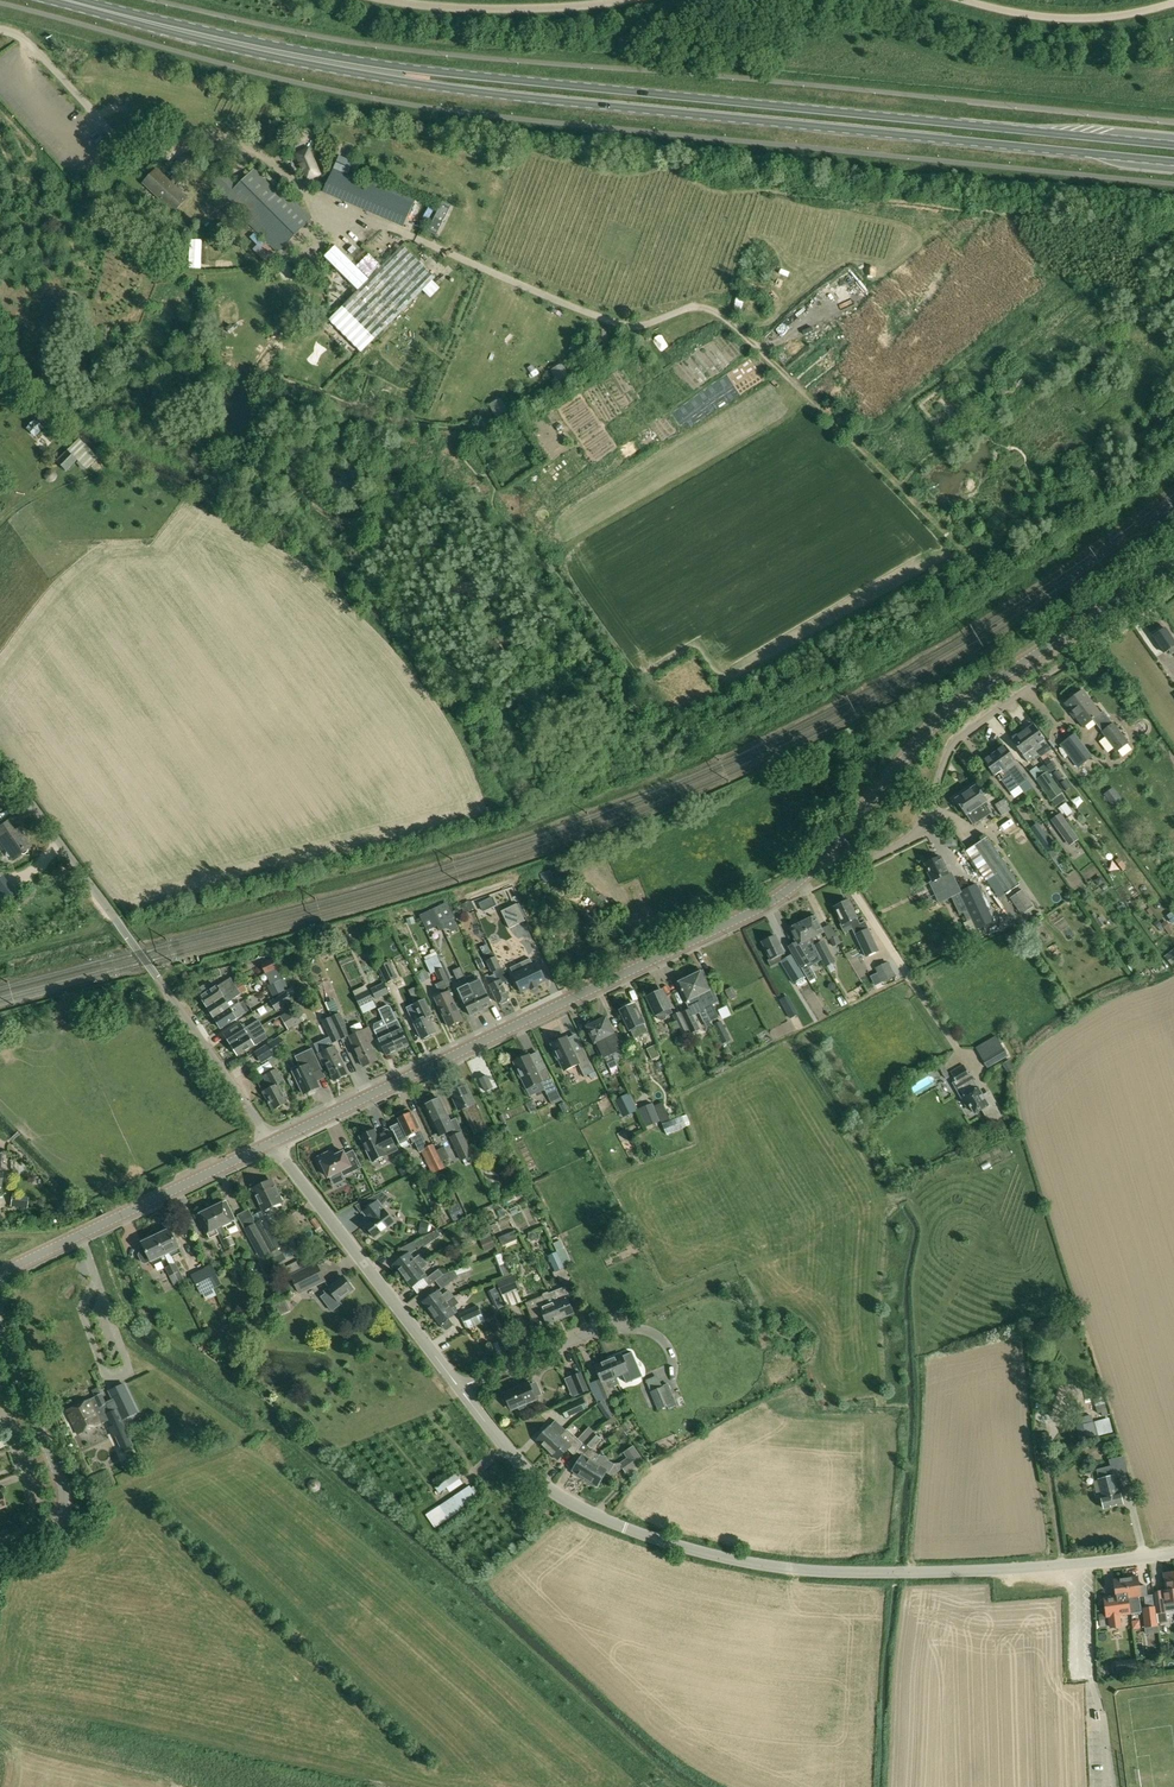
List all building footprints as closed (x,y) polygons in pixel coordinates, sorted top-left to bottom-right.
[(311,147),(295,153),(306,182),(322,175),(311,147)] [(171,167),(181,177),(196,163),(186,153),(171,167)] [(334,168),(347,174),(353,162),(339,156),(334,168)] [(210,186),(277,254),(312,219),(259,165),(238,185),(225,171),(210,186)] [(324,192),(404,228),(416,200),(379,185),(377,189),(333,169),(324,192)] [(144,184),(174,213),(187,199),(158,171),(144,184)] [(443,201),(438,211),(428,231),(435,234),(436,235),(451,205),(443,201)] [(431,219),(438,209),(432,205),(425,215),(431,219)] [(361,353),(435,278),(403,246),(369,279),(335,246),(324,257),(358,290),(329,320),(361,353)] [(581,388),(578,383),(571,387),(575,392),(581,388)] [(26,429),(36,437),(44,428),(34,420),(26,429)] [(56,461),(66,472),(77,460),(86,470),(98,457),(79,440),(56,461)] [(1164,652),(1168,649),(1172,655),(1173,653),(1173,641),(1165,629),(1153,637),(1164,652)] [(1083,727),(1093,720),(1102,731),(1112,723),(1103,711),(1101,714),(1083,690),(1065,704),(1083,727)] [(1113,722),(1112,723),(1102,731),(1100,732),(1116,753),(1129,743),(1113,722)] [(1032,725),(1022,733),(1038,755),(1048,747),(1044,741),(1032,725)] [(1022,733),(1012,740),(1028,762),(1038,755),(1022,733)] [(1089,759),(1072,736),(1061,745),(1078,767),(1089,759)] [(1004,746),(994,753),(1011,775),(1010,776),(1018,787),(1025,782),(1020,775),(1020,770),(1014,762),(1015,761),(1004,746)] [(994,753),(983,761),(995,776),(999,773),(1003,779),(1002,780),(1011,792),(1018,787),(1010,776),(1011,775),(994,753)] [(1042,761),(1051,772),(1056,768),(1047,757),(1042,761)] [(1037,766),(1029,771),(1051,801),(1052,801),(1056,807),(1066,800),(1061,794),(1063,793),(1047,772),(1043,775),(1037,766)] [(1062,779),(1057,771),(1052,774),(1058,782),(1062,779)] [(1065,792),(1070,788),(1065,780),(1060,784),(1065,792)] [(956,799),(966,815),(967,815),(973,825),(991,813),(987,806),(988,805),(986,802),(976,786),(956,799)] [(1059,814),(1050,820),(1069,846),(1078,840),(1059,814)] [(14,831),(8,821),(0,826),(0,842),(12,859),(31,846),(21,832),(22,831),(20,828),(14,831)] [(1032,828),(1049,851),(1055,847),(1038,823),(1032,828)] [(966,851),(998,899),(1019,885),(987,837),(966,851)] [(1122,869),(1128,864),(1122,855),(1115,861),(1122,869)] [(948,891),(954,887),(939,856),(925,863),(929,872),(933,882),(934,882),(936,886),(944,882),(948,891)] [(542,874),(544,880),(553,877),(551,871),(542,874)] [(1104,882),(1100,877),(1095,880),(1099,885),(1104,882)] [(958,891),(968,911),(959,915),(971,941),(997,929),(975,883),(958,891)] [(565,884),(557,890),(564,899),(572,892),(565,884)] [(1010,898),(1021,915),(1034,906),(1022,890),(1010,898)] [(1067,901),(1072,897),(1069,892),(1064,896),(1067,901)] [(487,911),(501,907),(498,898),(484,902),(487,911)] [(557,906),(553,900),(548,903),(552,909),(557,906)] [(474,909),(470,901),(462,904),(465,912),(474,909)] [(834,907),(843,924),(841,925),(843,929),(851,926),(866,957),(879,951),(865,922),(860,924),(857,919),(849,901),(834,907)] [(446,903),(435,908),(445,929),(447,928),(444,922),(453,918),(446,903)] [(525,921),(517,904),(502,911),(510,928),(525,921)] [(445,929),(435,908),(421,915),(427,930),(438,925),(441,931),(445,929)] [(1095,913),(1092,915),(1100,927),(1107,923),(1102,916),(1099,918),(1095,913)] [(815,916),(802,923),(813,946),(814,946),(825,967),(827,966),(831,972),(836,970),(832,963),(835,962),(823,940),(819,942),(820,941),(817,935),(823,933),(815,916)] [(407,918),(409,925),(415,923),(413,917),(407,918)] [(1035,927),(1042,923),(1037,917),(1031,921),(1035,927)] [(1170,928),(1165,921),(1161,924),(1169,935),(1172,932),(1170,928)] [(816,952),(813,946),(802,923),(790,929),(797,943),(789,946),(811,982),(817,978),(806,960),(813,956),(812,954),(816,952)] [(347,936),(350,943),(362,938),(360,931),(347,936)] [(1005,936),(1010,945),(1017,941),(1012,932),(1005,936)] [(328,940),(333,951),(348,944),(343,933),(328,940)] [(762,942),(770,959),(784,953),(775,936),(762,942)] [(829,939),(832,946),(841,943),(838,936),(829,939)] [(949,952),(946,945),(940,948),(943,955),(949,952)] [(434,948),(421,954),(428,969),(433,967),(440,982),(437,984),(440,991),(451,986),(450,983),(449,983),(444,972),(445,971),(442,965),(441,965),(437,955),(434,948)] [(1170,965),(1173,963),(1173,949),(1164,957),(1170,965)] [(493,951),(483,955),(491,973),(494,972),(496,974),(490,977),(489,974),(485,976),(498,1003),(499,1002),(502,1004),(507,1001),(508,998),(509,998),(502,982),(506,980),(493,951)] [(780,961),(794,983),(796,982),(804,977),(805,977),(791,954),(780,961)] [(481,957),(475,960),(478,966),(479,969),(480,970),(485,967),(481,957)] [(530,958),(511,967),(514,973),(513,974),(521,992),(530,988),(531,990),(538,987),(537,985),(545,981),(537,963),(533,964),(530,958)] [(261,964),(266,974),(277,969),(273,959),(261,964)] [(895,976),(888,961),(875,968),(882,982),(895,976)] [(397,978),(390,962),(379,967),(386,983),(397,978)] [(271,985),(271,984),(273,983),(280,980),(282,980),(277,969),(266,974),(271,985)] [(690,977),(711,1020),(711,1021),(719,1017),(712,1004),(710,1005),(707,1000),(708,1000),(704,992),(710,989),(701,971),(690,977)] [(690,977),(676,984),(686,1003),(688,1002),(687,1001),(693,998),(697,1005),(700,1012),(699,1013),(704,1023),(711,1020),(690,977)] [(199,988),(198,992),(201,995),(200,996),(207,1007),(243,984),(241,981),(235,985),(230,978),(216,987),(216,986),(210,990),(207,986),(203,985),(199,988)] [(470,985),(471,984),(483,1010),(492,1006),(480,978),(469,983),(470,985)] [(280,980),(273,983),(278,993),(278,994),(285,991),(280,980)] [(351,987),(355,996),(367,990),(363,981),(351,987)] [(370,989),(375,1000),(389,993),(384,983),(370,989)] [(208,1008),(206,1010),(210,1016),(212,1014),(214,1017),(235,1003),(232,999),(241,994),(247,990),(243,984),(207,1007),(208,1008)] [(471,984),(470,985),(459,990),(471,1016),(483,1010),(471,984)] [(367,990),(355,996),(360,1007),(374,1001),(369,990),(367,990)] [(435,998),(440,1009),(448,1026),(462,1019),(454,1002),(449,991),(435,998)] [(662,991),(648,997),(656,1014),(659,1019),(662,1021),(666,1019),(667,1015),(672,1013),(670,1008),(662,991)] [(270,1001),(276,1011),(291,1002),(285,992),(270,1001)] [(787,997),(781,1000),(790,1019),(797,1015),(787,997)] [(847,1004),(845,999),(837,1002),(839,1007),(847,1004)] [(414,1023),(422,1039),(436,1032),(428,1016),(431,1015),(424,1000),(414,1005),(421,1019),(414,1023)] [(214,1017),(221,1028),(246,1012),(240,1004),(238,1005),(236,1004),(235,1003),(214,1017)] [(630,1029),(636,1027),(640,1035),(648,1031),(643,1023),(634,1004),(621,1010),(630,1029)] [(384,1020),(386,1024),(398,1050),(409,1045),(397,1020),(396,1020),(390,1006),(387,1005),(379,1009),(384,1020)] [(274,1019),(283,1034),(301,1023),(292,1009),(274,1019)] [(691,1010),(683,1014),(692,1033),(700,1029),(691,1010)] [(676,1021),(670,1024),(674,1032),(679,1029),(682,1034),(689,1031),(680,1011),(673,1015),(676,1021)] [(340,1013),(331,1017),(342,1039),(351,1035),(340,1013)] [(331,1017),(322,1021),(332,1044),(342,1039),(331,1017)] [(606,1018),(596,1022),(612,1055),(622,1050),(606,1018)] [(241,1024),(224,1034),(231,1045),(262,1024),(259,1020),(244,1029),(241,1024)] [(375,1024),(374,1028),(375,1030),(374,1030),(386,1056),(398,1050),(386,1024),(384,1020),(375,1024)] [(587,1027),(595,1044),(596,1043),(607,1065),(608,1064),(615,1061),(612,1055),(596,1022),(587,1027)] [(262,1024),(231,1045),(238,1056),(254,1046),(252,1041),(267,1032),(262,1024)] [(349,1037),(363,1067),(377,1060),(369,1043),(375,1040),(369,1028),(349,1037)] [(723,1044),(730,1041),(725,1031),(718,1035),(723,1044)] [(975,1047),(988,1068),(1014,1053),(1007,1040),(1004,1041),(1000,1033),(975,1047)] [(254,1052),(262,1064),(287,1048),(279,1036),(254,1052)] [(552,1044),(555,1052),(553,1053),(557,1060),(559,1059),(564,1070),(578,1064),(584,1076),(589,1074),(594,1071),(583,1049),(574,1054),(566,1037),(552,1044)] [(646,1049),(652,1060),(660,1056),(655,1045),(646,1049)] [(318,1055),(323,1066),(326,1064),(334,1081),(348,1074),(335,1047),(318,1055)] [(293,1072),(304,1095),(320,1087),(313,1074),(322,1070),(312,1048),(295,1057),(300,1068),(293,1072)] [(518,1070),(516,1071),(520,1078),(521,1077),(527,1088),(530,1094),(545,1088),(547,1094),(550,1100),(559,1096),(556,1090),(557,1090),(546,1067),(539,1049),(530,1053),(529,1051),(521,1052),(513,1057),(514,1062),(518,1070)] [(1013,1070),(1008,1061),(1003,1064),(1008,1073),(1013,1070)] [(949,1076),(942,1064),(939,1066),(946,1078),(949,1076)] [(963,1064),(950,1072),(955,1081),(954,1082),(962,1097),(961,1097),(967,1106),(969,1104),(974,1113),(982,1109),(989,1122),(1000,1116),(993,1104),(995,1102),(991,1095),(984,1099),(978,1088),(977,1088),(969,1074),(963,1064)] [(263,1092),(272,1110),(288,1102),(279,1085),(284,1082),(277,1069),(263,1077),(269,1089),(263,1092)] [(478,1079),(485,1092),(494,1088),(487,1075),(478,1079)] [(449,1090),(460,1110),(462,1109),(475,1134),(486,1128),(467,1082),(457,1082),(449,1090)] [(615,1100),(622,1117),(637,1110),(629,1093),(615,1100)] [(431,1096),(425,1101),(434,1122),(440,1136),(451,1130),(454,1135),(462,1132),(463,1132),(456,1118),(450,1121),(447,1115),(439,1095),(431,1096)] [(663,1102),(653,1105),(660,1121),(661,1123),(670,1120),(663,1102)] [(660,1121),(653,1105),(653,1103),(638,1109),(645,1127),(660,1121)] [(424,1141),(426,1141),(412,1111),(405,1115),(405,1113),(401,1115),(402,1116),(399,1118),(401,1123),(392,1128),(400,1145),(408,1141),(410,1136),(411,1135),(419,1152),(424,1150),(432,1166),(441,1162),(433,1144),(427,1147),(424,1141)] [(662,1123),(664,1130),(669,1128),(671,1135),(687,1131),(683,1117),(662,1123)] [(490,1131),(495,1142),(503,1139),(498,1128),(490,1131)] [(360,1137),(372,1162),(397,1150),(388,1131),(378,1136),(375,1130),(371,1132),(370,1129),(363,1133),(364,1135),(360,1137)] [(450,1137),(461,1161),(473,1155),(462,1132),(454,1135),(450,1137)] [(319,1157),(322,1164),(319,1165),(323,1172),(325,1171),(329,1177),(341,1171),(344,1176),(362,1167),(353,1150),(345,1154),(343,1152),(335,1156),(332,1151),(319,1157)] [(253,1189),(264,1211),(282,1202),(271,1180),(253,1189)] [(379,1197),(362,1209),(370,1221),(365,1225),(367,1228),(366,1230),(370,1236),(372,1234),(375,1238),(395,1223),(379,1197)] [(225,1202),(212,1208),(224,1233),(237,1226),(234,1220),(225,1202)] [(459,1203),(448,1208),(454,1221),(465,1216),(459,1203)] [(516,1205),(509,1209),(512,1214),(519,1210),(516,1205)] [(502,1207),(496,1209),(500,1216),(505,1214),(502,1207)] [(212,1208),(199,1215),(207,1233),(209,1239),(218,1235),(221,1241),(225,1249),(230,1247),(226,1238),(224,1233),(212,1208)] [(248,1211),(240,1216),(245,1225),(244,1225),(252,1239),(253,1239),(262,1257),(271,1252),(266,1245),(254,1224),(248,1211)] [(441,1227),(448,1224),(444,1215),(437,1218),(441,1227)] [(254,1224),(266,1245),(271,1252),(272,1252),(281,1247),(283,1246),(278,1238),(278,1237),(275,1232),(267,1217),(254,1224)] [(322,1226),(316,1218),(311,1222),(317,1230),(322,1226)] [(430,1224),(421,1222),(419,1232),(428,1234),(430,1224)] [(486,1223),(478,1227),(481,1234),(489,1230),(486,1223)] [(170,1265),(179,1283),(185,1296),(191,1294),(180,1271),(176,1263),(175,1263),(172,1257),(180,1253),(178,1249),(179,1248),(169,1229),(156,1236),(167,1259),(170,1265)] [(405,1256),(394,1264),(403,1275),(418,1264),(425,1261),(417,1249),(422,1245),(424,1247),(442,1236),(438,1230),(400,1249),(405,1256)] [(514,1230),(499,1236),(502,1244),(517,1237),(514,1230)] [(533,1231),(528,1232),(529,1237),(532,1240),(537,1238),(537,1233),(533,1231)] [(496,1247),(490,1233),(479,1238),(485,1251),(496,1247)] [(140,1252),(139,1255),(142,1263),(146,1264),(151,1261),(153,1266),(167,1259),(156,1236),(142,1242),(145,1249),(140,1252)] [(226,1238),(230,1247),(236,1244),(232,1236),(231,1236),(226,1238)] [(281,1247),(272,1252),(278,1263),(286,1258),(283,1253),(285,1252),(283,1248),(282,1249),(281,1247)] [(569,1278),(558,1252),(557,1252),(548,1256),(554,1271),(552,1272),(555,1278),(558,1277),(560,1282),(569,1278)] [(418,1264),(403,1275),(412,1287),(422,1279),(429,1286),(435,1281),(443,1274),(439,1269),(427,1277),(426,1276),(422,1270),(428,1265),(425,1261),(418,1264)] [(286,1267),(282,1269),(286,1278),(290,1276),(290,1275),(301,1270),(297,1262),(286,1267)] [(290,1275),(290,1276),(299,1295),(326,1281),(317,1262),(301,1270),(290,1275)] [(212,1264),(204,1268),(214,1288),(222,1284),(212,1264)] [(170,1265),(165,1268),(169,1276),(174,1286),(179,1283),(170,1265)] [(464,1267),(467,1274),(472,1272),(470,1265),(464,1267)] [(204,1268),(191,1274),(201,1295),(203,1294),(206,1301),(217,1295),(214,1289),(214,1288),(204,1268)] [(444,1275),(435,1281),(441,1289),(459,1276),(454,1271),(444,1275)] [(496,1283),(507,1308),(522,1302),(517,1289),(520,1287),(515,1275),(496,1283)] [(322,1297),(332,1311),(341,1304),(338,1300),(352,1289),(351,1287),(352,1286),(349,1282),(348,1282),(343,1277),(329,1288),(328,1288),(324,1291),(326,1294),(322,1297)] [(556,1289),(549,1292),(561,1320),(574,1314),(564,1290),(567,1289),(566,1286),(556,1289)] [(438,1291),(423,1302),(432,1313),(452,1298),(453,1297),(448,1290),(441,1295),(440,1293),(441,1292),(439,1290),(438,1291)] [(549,1292),(534,1298),(534,1299),(526,1303),(532,1320),(544,1315),(545,1318),(548,1325),(561,1320),(549,1292)] [(452,1298),(432,1313),(441,1325),(441,1324),(445,1330),(447,1330),(452,1326),(452,1324),(448,1319),(455,1314),(452,1309),(459,1303),(455,1297),(453,1297),(452,1298)] [(504,1306),(503,1303),(500,1297),(492,1301),(496,1310),(504,1306)] [(271,1320),(291,1311),(286,1300),(266,1308),(271,1320)] [(486,1322),(479,1305),(460,1314),(467,1330),(486,1322)] [(622,1354),(608,1360),(615,1378),(616,1378),(623,1375),(626,1383),(635,1380),(631,1369),(628,1370),(625,1364),(631,1362),(631,1359),(629,1354),(626,1353),(622,1355),(622,1354)] [(593,1393),(598,1401),(604,1398),(607,1404),(611,1402),(608,1396),(612,1394),(610,1388),(616,1378),(615,1378),(608,1360),(595,1366),(600,1379),(589,1383),(593,1393)] [(589,1389),(581,1372),(565,1379),(572,1396),(589,1389)] [(504,1399),(506,1405),(509,1405),(511,1410),(536,1399),(528,1382),(504,1393),(506,1397),(504,1399)] [(88,1401),(67,1411),(79,1434),(101,1423),(108,1419),(112,1427),(122,1422),(116,1410),(133,1402),(125,1383),(110,1390),(115,1399),(106,1403),(102,1394),(99,1389),(92,1392),(95,1397),(88,1401)] [(650,1392),(658,1410),(672,1404),(664,1386),(650,1392)] [(55,1397),(49,1400),(52,1409),(59,1406),(55,1397)] [(583,1398),(561,1408),(560,1408),(565,1418),(587,1408),(583,1398)] [(606,1404),(604,1400),(597,1405),(608,1420),(614,1416),(606,1404)] [(1092,1422),(1076,1426),(1080,1440),(1114,1431),(1110,1418),(1098,1421),(1097,1418),(1092,1420),(1092,1422)] [(538,1440),(548,1449),(567,1429),(565,1430),(555,1421),(538,1440)] [(631,1429),(627,1423),(623,1426),(627,1432),(628,1434),(632,1432),(631,1429)] [(567,1429),(548,1449),(558,1459),(567,1449),(573,1455),(583,1444),(584,1443),(592,1431),(593,1430),(589,1426),(578,1439),(567,1429)] [(623,1428),(613,1434),(617,1440),(627,1434),(623,1428)] [(592,1431),(584,1443),(591,1448),(601,1437),(600,1437),(593,1430),(592,1431)] [(619,1463),(623,1469),(626,1473),(633,1469),(645,1461),(633,1445),(623,1453),(627,1458),(620,1463),(619,1463)] [(573,1471),(585,1478),(599,1455),(591,1450),(590,1451),(588,1450),(584,1457),(582,1456),(573,1471)] [(600,1454),(599,1455),(585,1478),(589,1481),(589,1484),(593,1486),(596,1485),(597,1486),(606,1471),(611,1475),(623,1469),(619,1463),(620,1463),(613,1464),(608,1460),(607,1456),(604,1457),(600,1454)] [(1123,1455),(1116,1457),(1121,1477),(1129,1475),(1123,1455)] [(1110,1466),(1096,1469),(1099,1479),(1098,1480),(1102,1497),(1101,1498),(1104,1508),(1122,1504),(1119,1493),(1118,1494),(1114,1479),(1111,1466),(1110,1466)] [(434,1527),(435,1526),(436,1527),(464,1510),(462,1507),(478,1498),(470,1486),(429,1511),(430,1513),(428,1514),(429,1514),(427,1515),(434,1527)] [(1155,1606),(1156,1614),(1165,1613),(1164,1603),(1173,1602),(1173,1571),(1163,1573),(1165,1589),(1162,1590),(1153,1591),(1155,1606)] [(1139,1586),(1138,1576),(1126,1578),(1130,1614),(1141,1612),(1139,1596),(1147,1595),(1146,1585),(1139,1586)] [(1108,1610),(1111,1627),(1121,1626),(1119,1615),(1130,1614),(1126,1578),(1113,1579),(1117,1609),(1108,1610)] [(1155,1606),(1142,1608),(1145,1628),(1158,1626),(1158,1624),(1156,1614),(1155,1606)] [(1165,1613),(1156,1614),(1158,1624),(1167,1622),(1165,1613)] [(1140,1627),(1139,1619),(1131,1620),(1132,1628),(1140,1627)] [(1158,1626),(1145,1628),(1146,1634),(1159,1632),(1158,1626)] [(1145,1660),(1146,1668),(1155,1667),(1154,1658),(1145,1660)] [(1116,1664),(1118,1676),(1137,1673),(1136,1661),(1116,1664)]
